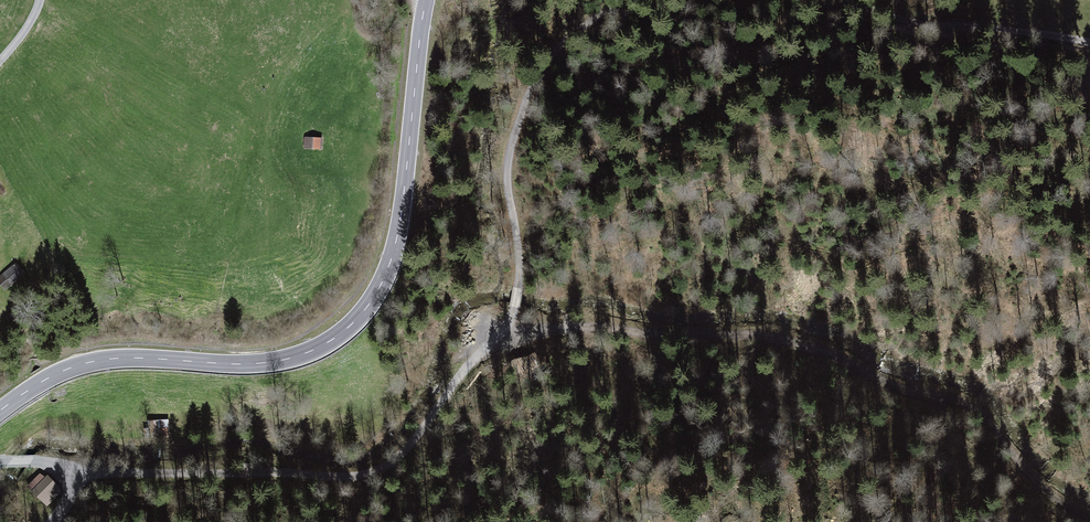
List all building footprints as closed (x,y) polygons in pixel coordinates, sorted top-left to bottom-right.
[(323,139),(303,139),(303,151),(322,152),(323,139)] [(0,278),(0,282),(5,287),(22,273),(16,264),(0,278)] [(41,476),(30,488),(46,504),(57,492),(41,476)]
